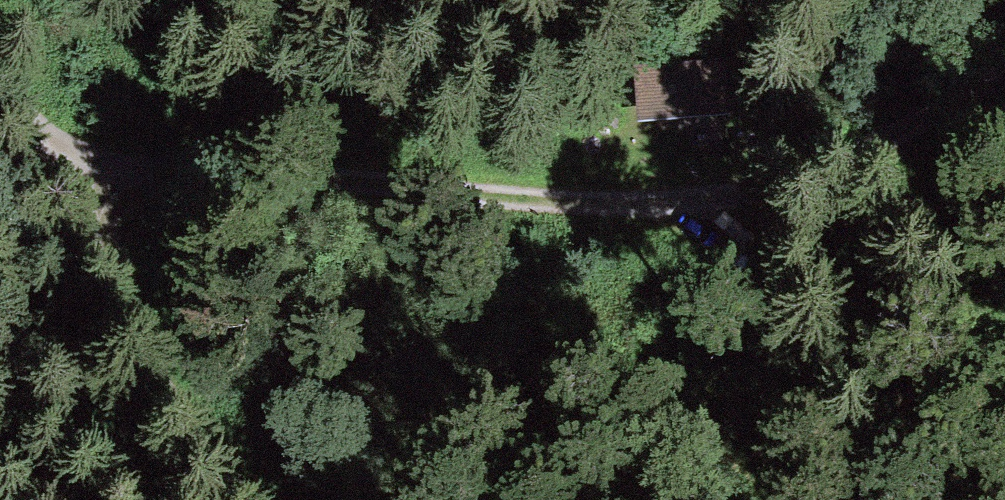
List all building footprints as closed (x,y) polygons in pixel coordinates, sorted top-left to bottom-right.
[(614,79),(618,131),(727,122),(723,70),(614,79)]
